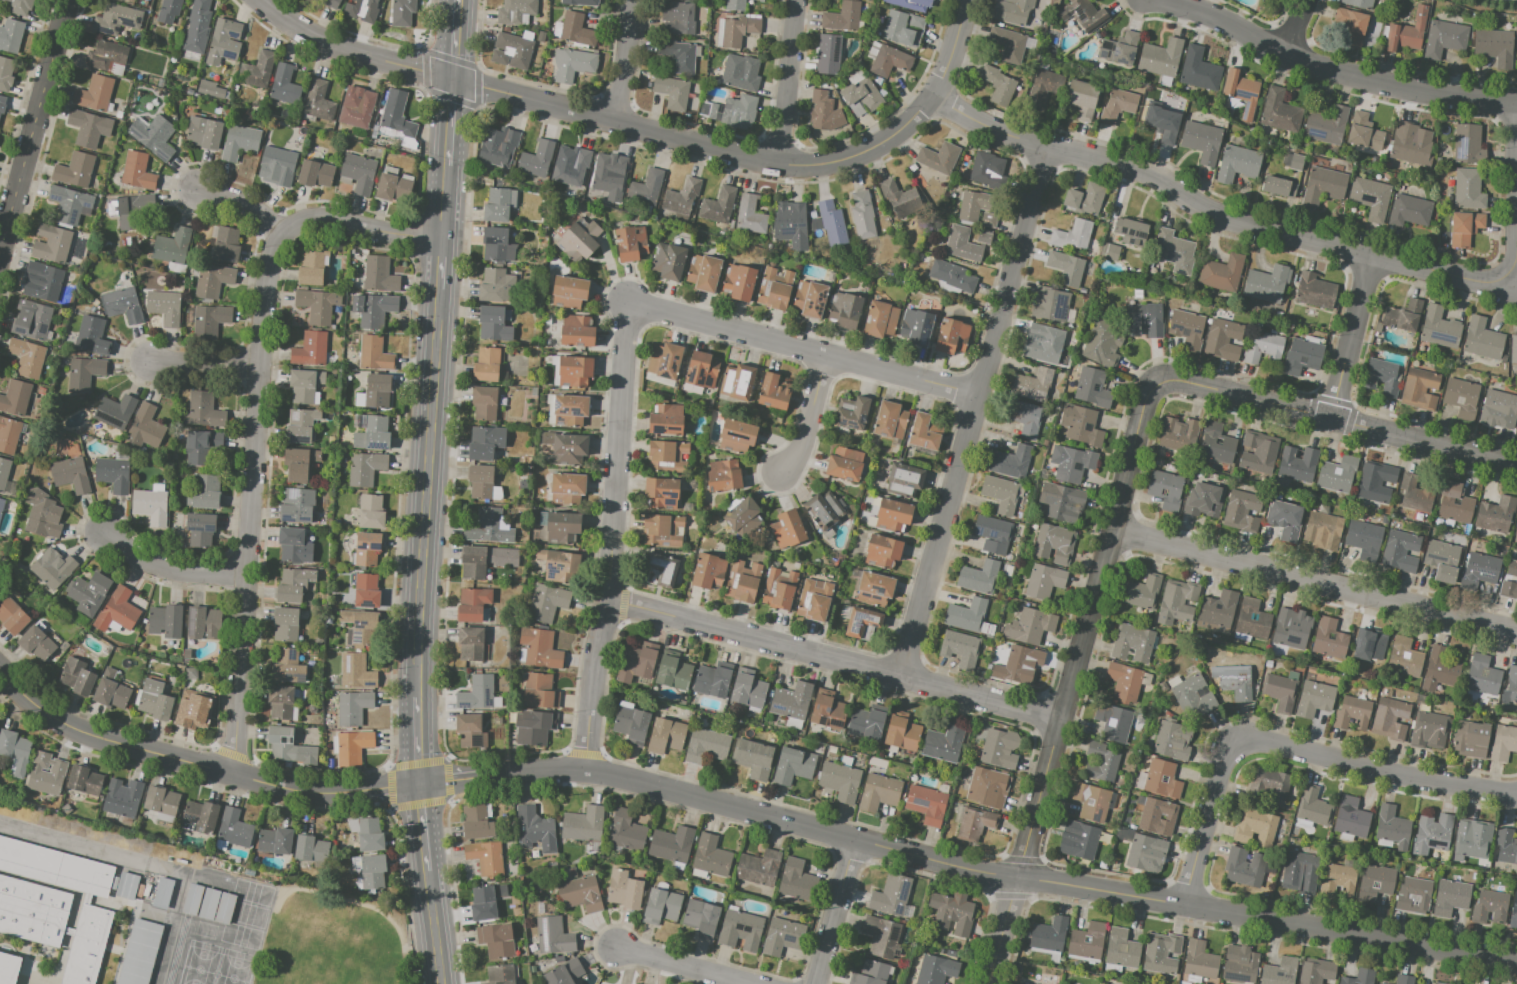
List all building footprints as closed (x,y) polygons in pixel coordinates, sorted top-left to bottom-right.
[(11,2),(4,0),(33,0),(30,11),(28,10),(26,17),(8,12),(11,2)] [(156,21),(161,0),(182,0),(178,17),(174,16),(171,25),(156,21)] [(188,20),(193,0),(211,0),(209,11),(212,12),(208,27),(211,28),(203,55),(182,49),(190,21),(188,20)] [(325,4),(328,0),(341,0),(335,10),(325,4)] [(342,13),(346,0),(378,0),(375,9),(378,10),(373,24),(360,20),(361,17),(358,16),(357,19),(342,13)] [(391,27),(393,0),(416,0),(415,13),(411,13),(410,28),(391,27)] [(503,8),(504,0),(537,0),(536,15),(522,14),(521,24),(497,23),(498,7),(503,8)] [(726,9),(727,0),(745,0),(745,11),(726,9)] [(840,14),(841,0),(850,0),(860,1),(857,31),(820,27),(821,12),(840,14)] [(890,3),(891,0),(910,0),(908,8),(890,3)] [(1020,3),(1009,0),(1039,0),(1037,11),(1033,10),(1028,28),(994,19),(998,1),(1019,6),(1020,3)] [(1055,13),(1075,0),(1088,0),(1096,11),(1102,7),(1110,20),(1086,35),(1074,15),(1062,23),(1055,13)] [(1340,2),(1341,0),(1373,0),(1370,10),(1340,2)] [(95,16),(101,17),(105,1),(143,11),(139,30),(119,25),(117,36),(91,30),(95,16)] [(662,1),(694,3),(693,21),(695,22),(694,34),(680,34),(666,34),(667,22),(672,22),(672,21),(661,21),(662,1)] [(1389,23),(1413,28),(1415,20),(1413,20),(1416,4),(1429,6),(1420,51),(1398,47),(1397,54),(1384,51),(1389,23)] [(1336,7),(1369,15),(1363,36),(1362,35),(1358,50),(1341,45),(1347,25),(1332,22),(1336,7)] [(889,9),(908,15),(904,28),(922,33),(918,48),(881,37),(889,9)] [(565,10),(584,14),(581,27),(598,31),(595,47),(559,39),(565,10)] [(911,14),(925,18),(921,29),(908,24),(911,14)] [(217,17),(244,24),(239,40),(229,37),(228,39),(241,42),(236,61),(221,57),(218,66),(205,63),(217,17)] [(723,19),(738,20),(738,17),(761,18),(760,33),(741,32),(740,49),(721,47),(723,19)] [(16,54),(0,50),(0,39),(6,18),(25,23),(16,54)] [(1430,19),(1469,27),(1464,52),(1441,47),(1438,62),(1422,59),(1430,19)] [(995,27),(1031,37),(1023,67),(1004,62),(1008,47),(990,43),(995,27)] [(1125,29),(1139,33),(1135,46),(1137,47),(1132,66),(1097,57),(1102,38),(1116,42),(1118,35),(1123,37),(1125,29)] [(537,41),(539,30),(546,32),(544,43),(537,41)] [(1474,30),(1513,31),(1512,70),(1495,69),(1496,57),(1473,57),(1474,30)] [(534,41),(526,71),(507,66),(490,61),(493,48),(504,51),(505,49),(494,46),(498,31),(534,41)] [(823,33),(842,35),(839,68),(831,67),(831,74),(816,73),(817,59),(820,59),(821,53),(819,53),(820,40),(822,40),(823,33)] [(1168,36),(1183,39),(1174,78),(1136,69),(1142,43),(1165,48),(1168,36)] [(658,38),(675,39),(675,42),(695,44),(693,74),(674,73),(675,58),(672,58),(672,55),(657,54),(658,38)] [(84,65),(88,49),(95,51),(98,39),(130,47),(126,66),(112,63),(110,71),(84,65)] [(880,43),(915,57),(909,72),(892,65),(886,79),(868,72),(880,43)] [(1188,43),(1203,47),(1200,61),(1223,67),(1216,91),(1178,82),(1188,43)] [(260,48),(275,52),(265,89),(236,81),(241,62),(255,66),(260,48)] [(556,48),(563,49),(563,48),(598,54),(595,73),(584,71),(583,74),(579,74),(577,86),(554,82),(557,67),(554,58),(556,48)] [(728,53),(747,58),(743,72),(760,76),(756,92),(720,83),(728,53)] [(8,93),(0,91),(0,56),(15,60),(11,76),(14,76),(11,87),(9,86),(8,93)] [(278,61),(294,65),(289,83),(302,87),(297,104),(269,97),(274,80),(273,80),(278,61)] [(987,64),(1004,71),(1002,74),(1022,83),(1009,110),(991,102),(997,89),(994,88),(995,85),(981,78),(987,64)] [(1229,67),(1242,70),(1240,77),(1261,82),(1251,122),(1241,120),(1246,101),(1222,94),(1229,67)] [(838,93),(851,84),(847,78),(861,68),(867,76),(885,102),(869,114),(867,111),(856,118),(838,93)] [(1037,68),(1065,76),(1059,95),(1046,91),(1041,109),(1026,104),(1037,68)] [(75,88),(87,91),(92,73),(114,79),(106,112),(72,104),(75,88)] [(654,75),(690,82),(684,112),(665,109),(668,94),(651,91),(654,75)] [(312,77),(328,81),(323,99),(338,103),(333,121),(302,113),(312,77)] [(197,93),(200,79),(217,83),(216,87),(224,89),(222,99),(197,93)] [(1071,79),(1100,87),(1090,123),(1076,119),(1080,107),(1064,103),(1071,79)] [(1269,84),(1285,88),(1282,103),(1304,108),(1298,133),(1259,124),(1269,84)] [(389,87),(407,92),(401,117),(405,118),(404,120),(419,124),(414,139),(403,136),(403,134),(401,133),(401,131),(378,125),(389,87)] [(1112,87),(1140,95),(1135,114),(1121,110),(1121,113),(1117,112),(1113,126),(1098,122),(1102,107),(1106,108),(1112,87)] [(343,103),(356,107),(361,89),(377,93),(368,129),(338,121),(343,103)] [(812,89),(828,91),(827,99),(833,99),(832,111),(840,108),(846,123),(830,130),(811,128),(812,122),(810,121),(811,110),(813,110),(814,103),(811,103),(812,89)] [(712,103),(724,106),(726,97),(739,100),(741,93),(758,97),(750,127),(747,126),(746,130),(729,126),(729,124),(708,119),(712,103)] [(1334,104),(1349,107),(1339,145),(1302,136),(1309,111),(1331,116),(1334,104)] [(1147,105),(1181,114),(1172,146),(1161,143),(1164,130),(1145,125),(1147,117),(1144,116),(1147,105)] [(71,108),(113,119),(109,137),(99,134),(95,150),(74,145),(79,127),(67,124),(71,108)] [(1355,109),(1369,113),(1368,114),(1366,121),(1372,123),(1371,128),(1385,132),(1380,151),(1346,142),(1355,109)] [(158,113),(176,128),(165,142),(176,150),(165,163),(125,131),(138,115),(146,122),(150,118),(152,120),(158,113)] [(190,115),(224,122),(218,152),(200,148),(201,146),(185,142),(190,115)] [(1397,119),(1413,123),(1409,136),(1418,139),(1418,137),(1433,140),(1426,167),(1388,157),(1397,119)] [(1186,120),(1223,129),(1214,168),(1198,164),(1201,151),(1179,146),(1186,120)] [(228,124),(262,130),(257,154),(239,150),(237,163),(221,160),(228,124)] [(1456,124),(1454,163),(1486,164),(1487,150),(1480,150),(1481,125),(1456,124)] [(477,159),(483,140),(496,144),(497,140),(501,141),(505,128),(522,133),(517,151),(514,151),(509,168),(477,159)] [(521,151),(534,155),(538,137),(555,142),(545,178),(516,170),(521,151)] [(921,146),(938,153),(943,140),(962,148),(949,176),(914,161),(921,146)] [(1225,144),(1262,153),(1256,177),(1234,172),(1230,185),(1216,181),(1225,144)] [(289,188),(298,153),(265,145),(260,166),(278,170),(274,184),(289,188)] [(555,162),(570,165),(571,161),(574,161),(577,148),(593,151),(588,169),(585,168),(580,187),(551,180),(555,162)] [(55,163),(69,167),(73,150),(95,156),(87,188),(51,179),(55,163)] [(127,150),(149,154),(145,172),(158,175),(154,193),(120,186),(127,150)] [(976,150),(993,154),(990,169),(994,169),(992,176),(1005,179),(1002,192),(987,189),(988,185),(969,180),(976,150)] [(345,152),(378,161),(369,197),(353,193),(356,181),(338,176),(345,152)] [(597,153),(629,158),(626,173),(609,170),(609,173),(623,175),(620,194),(592,189),(597,153)] [(1293,153),(1304,156),(1300,172),(1288,169),(1289,167),(1283,165),(1286,153),(1292,154),(1293,153)] [(303,158),(335,167),(330,187),(314,183),(314,187),(297,183),(303,158)] [(384,165),(398,168),(396,176),(402,178),(402,174),(414,177),(408,201),(394,198),(393,202),(374,197),(381,171),(383,172),(384,165)] [(1311,165),(1301,204),(1316,208),(1320,192),(1329,195),(1328,197),(1340,200),(1340,198),(1342,199),(1348,174),(1311,165)] [(630,180),(644,184),(648,167),(663,170),(657,196),(656,196),(653,206),(625,199),(630,180)] [(1456,168),(1481,170),(1479,193),(1486,194),(1485,208),(1453,206),(1456,168)] [(1265,175),(1291,181),(1290,182),(1297,184),(1293,199),(1261,191),(1265,175)] [(665,190),(678,193),(679,190),(683,191),(687,176),(702,180),(697,197),(693,197),(688,216),(660,209),(665,190)] [(1353,176),(1392,185),(1382,225),(1366,221),(1370,206),(1347,201),(1353,176)] [(878,183),(892,177),(897,191),(900,189),(901,192),(915,187),(923,208),(896,219),(886,196),(884,198),(878,183)] [(1068,187),(1083,193),(1088,180),(1107,187),(1097,217),(1083,212),(1082,215),(1072,211),(1073,209),(1062,205),(1068,187)] [(51,184),(95,196),(91,209),(81,206),(76,226),(54,220),(58,204),(47,201),(51,184)] [(702,198),(716,202),(721,184),(737,189),(727,225),(697,217),(702,198)] [(484,203),(488,203),(489,187),(516,189),(515,208),(509,208),(508,222),(483,220),(484,203)] [(851,193),(868,189),(874,217),(872,218),(877,237),(858,241),(850,207),(854,206),(851,193)] [(962,190),(999,196),(997,212),(979,209),(976,223),(957,220),(962,190)] [(741,192),(757,194),(754,212),(768,215),(765,233),(735,229),(741,192)] [(1395,193),(1432,202),(1426,227),(1403,221),(1401,228),(1388,224),(1395,193)] [(108,198),(154,194),(154,198),(155,210),(136,212),(137,228),(120,230),(119,216),(109,217),(108,198)] [(817,202),(823,230),(825,230),(829,247),(848,243),(840,208),(834,209),(832,198),(817,202)] [(773,218),(781,217),(781,214),(791,214),(791,203),(805,203),(806,218),(808,218),(809,232),(801,232),(801,236),(774,237),(773,218)] [(982,212),(996,215),(994,227),(980,224),(982,212)] [(1452,212),(1485,214),(1485,228),(1476,227),(1475,234),(1470,234),(1469,248),(1450,247),(1452,212)] [(555,244),(562,236),(561,236),(580,216),(588,224),(592,220),(603,230),(594,240),(599,244),(584,260),(581,257),(576,263),(555,244)] [(1116,216),(1150,225),(1144,248),(1120,242),(1122,234),(1111,232),(1116,216)] [(1052,229),(1067,233),(1068,229),(1070,230),(1074,217),(1093,223),(1084,251),(1064,245),(1063,248),(1048,244),(1052,229)] [(39,222),(73,232),(64,265),(30,255),(34,240),(45,243),(46,239),(35,236),(39,222)] [(951,223),(944,253),(980,262),(984,247),(967,243),(970,228),(951,223)] [(214,224),(240,229),(237,245),(241,246),(237,264),(212,259),(215,242),(211,241),(214,224)] [(155,235),(173,238),(176,225),(193,228),(185,265),(150,258),(155,235)] [(615,228),(618,253),(617,253),(618,263),(640,260),(639,254),(647,252),(644,225),(634,227),(634,226),(615,228)] [(1159,226),(1173,230),(1172,236),(1195,243),(1191,257),(1194,258),(1189,276),(1171,271),(1173,264),(1151,257),(1159,226)] [(485,227),(508,228),(507,244),(516,244),(515,261),(483,259),(485,227)] [(979,230),(993,234),(990,244),(976,241),(979,230)] [(658,242),(667,245),(667,244),(687,249),(679,282),(661,278),(662,273),(650,270),(658,242)] [(1121,247),(1117,261),(1101,257),(1105,242),(1121,247)] [(1049,249),(1085,260),(1077,289),(1059,284),(1063,271),(1044,265),(1049,249)] [(301,250),(329,252),(328,256),(324,256),(323,284),(297,283),(298,266),(300,267),(301,250)] [(1203,259),(1225,265),(1229,251),(1244,255),(1235,293),(1197,283),(1203,259)] [(692,253),(702,256),(703,254),(722,259),(713,294),(694,289),(696,283),(685,280),(692,253)] [(366,254),(389,256),(388,275),(400,275),(399,291),(349,288),(350,277),(364,278),(366,254)] [(934,258),(966,270),(965,273),(978,278),(972,295),(945,284),(945,282),(928,275),(934,258)] [(30,260),(45,264),(44,265),(65,271),(56,303),(35,298),(40,280),(25,276),(30,260)] [(199,263),(236,269),(234,285),(220,283),(217,300),(194,297),(199,263)] [(728,263),(738,266),(738,264),(758,270),(749,304),(730,299),(731,294),(720,291),(728,263)] [(1248,269),(1271,274),(1274,263),(1288,266),(1288,268),(1292,269),(1288,283),(1285,282),(1282,294),(1280,294),(1278,304),(1242,295),(1248,269)] [(765,266),(777,269),(776,275),(782,277),(784,269),(796,272),(786,312),(766,307),(766,305),(756,303),(765,266)] [(483,267),(506,268),(505,275),(516,275),(516,288),(514,288),(514,302),(478,300),(479,284),(483,284),(483,267)] [(1301,270),(1294,301),(1331,309),(1337,285),(1314,279),(1316,273),(1301,270)] [(555,275),(589,280),(586,300),(581,300),(580,310),(552,305),(553,296),(552,296),(555,275)] [(799,280),(809,283),(809,281),(829,286),(820,320),(800,314),(801,310),(791,307),(799,280)] [(1035,284),(1053,287),(1052,290),(1071,293),(1065,322),(1030,316),(1035,284)] [(133,285),(144,321),(128,326),(124,312),(107,317),(101,294),(133,285)] [(295,289),(342,292),(341,306),(331,305),(330,326),(308,324),(310,306),(294,305),(295,289)] [(147,290),(179,293),(178,300),(180,300),(178,328),(163,327),(164,314),(145,312),(147,290)] [(834,291),(844,293),(844,292),(863,297),(855,330),(836,325),(837,319),(828,317),(834,291)] [(352,295),(364,295),(398,296),(397,312),(384,312),(383,330),(360,329),(360,312),(352,312),(352,295)] [(1385,306),(1381,325),(1415,333),(1423,300),(1408,297),(1405,311),(1385,306)] [(20,298),(53,308),(44,341),(26,336),(25,336),(11,332),(16,317),(18,318),(20,310),(17,309),(20,298)] [(871,300),(891,305),(890,306),(899,309),(893,337),(882,334),(881,338),(862,334),(871,300)] [(1428,302),(1443,306),(1440,319),(1448,322),(1449,319),(1461,322),(1460,324),(1462,325),(1456,349),(1418,339),(1428,302)] [(1119,309),(1127,308),(1127,304),(1161,304),(1161,324),(1162,324),(1162,337),(1147,337),(1147,326),(1144,326),(1144,329),(1139,329),(1140,336),(1127,336),(1127,320),(1119,320),(1119,309)] [(195,305),(232,307),(231,324),(218,323),(217,341),(193,340),(195,305)] [(479,305),(505,306),(504,326),(512,326),(511,340),(479,338),(480,322),(478,322),(479,305)] [(903,308),(915,311),(915,310),(934,314),(926,348),(906,343),(907,338),(897,335),(903,308)] [(1172,308),(1205,316),(1199,338),(1202,339),(1198,353),(1181,349),(1184,338),(1166,333),(1172,308)] [(1470,313),(1486,318),(1483,329),(1505,335),(1499,360),(1461,350),(1470,313)] [(83,314),(106,320),(100,339),(112,342),(108,357),(74,348),(83,314)] [(562,314),(562,324),(560,324),(559,345),(593,347),(594,327),(589,326),(589,316),(562,314)] [(1096,316),(1118,326),(1116,331),(1125,335),(1119,347),(1117,346),(1114,353),(1120,356),(1113,370),(1081,355),(1092,332),(1089,331),(1096,316)] [(942,317),(971,325),(964,353),(955,350),(954,354),(933,349),(942,317)] [(1217,318),(1244,325),(1240,341),(1229,338),(1228,343),(1241,346),(1236,362),(1202,354),(1212,318),(1216,320),(1217,318)] [(1048,341),(1051,328),(1067,332),(1058,365),(1021,356),(1026,336),(1048,341)] [(290,348),(302,348),(303,330),(326,332),(325,365),(290,363),(290,348)] [(1255,330),(1284,337),(1278,364),(1266,361),(1268,354),(1260,352),(1257,365),(1242,362),(1244,356),(1243,356),(1245,344),(1252,346),(1255,330)] [(361,334),(383,336),(382,353),(396,354),(395,370),(359,368),(361,334)] [(10,337),(46,347),(36,380),(15,374),(20,357),(6,353),(10,337)] [(1292,337),(1324,345),(1318,371),(1301,366),(1298,377),(1281,373),(1284,361),(1286,361),(1292,337)] [(653,344),(663,347),(664,342),(683,347),(674,381),(655,376),(656,374),(646,371),(653,344)] [(501,348),(499,382),(473,380),(474,363),(478,363),(479,347),(501,348)] [(692,349),(711,354),(710,359),(720,361),(713,389),(703,386),(702,388),(684,383),(692,349)] [(551,356),(551,364),(554,364),(554,385),(587,387),(587,379),(591,379),(592,357),(551,356)] [(1395,397),(1399,381),(1394,379),(1398,364),(1369,357),(1363,382),(1375,385),(1376,380),(1384,382),(1381,393),(1395,397)] [(70,358),(107,359),(107,376),(90,376),(90,392),(69,391),(70,358)] [(725,366),(735,368),(737,363),(756,368),(748,402),(728,398),(729,395),(719,393),(725,366)] [(1016,373),(1036,378),(1039,365),(1053,369),(1044,403),(1011,394),(1016,373)] [(1082,365),(1106,372),(1102,389),(1112,392),(1112,393),(1108,409),(1072,400),(1082,365)] [(1408,366),(1399,403),(1434,412),(1438,396),(1425,393),(1426,388),(1437,391),(1441,374),(1408,366)] [(290,369),(326,371),(325,385),(315,384),(314,405),(292,404),(293,390),(292,390),(292,387),(289,387),(290,369)] [(765,371),(779,374),(778,381),(792,384),(785,411),(757,404),(765,371)] [(367,373),(392,374),(391,392),(388,392),(388,408),(365,407),(365,389),(366,389),(367,373)] [(1447,377),(1480,385),(1475,407),(1476,408),(1473,422),(1456,417),(1458,406),(1441,402),(1447,377)] [(23,417),(0,411),(0,394),(5,396),(10,378),(32,384),(23,417)] [(472,386),(499,388),(497,421),(474,420),(475,407),(473,407),(473,403),(471,403),(472,386)] [(1486,388),(1516,395),(1512,411),(1516,412),(1512,430),(1498,427),(1501,413),(1494,411),(1492,420),(1479,417),(1486,388)] [(190,390),(213,391),(212,410),(226,410),(225,428),(183,426),(183,411),(189,411),(190,390)] [(102,396),(119,404),(124,393),(137,399),(123,431),(93,417),(102,396)] [(555,395),(589,397),(587,417),(582,416),(582,426),(554,425),(554,414),(553,414),(555,395)] [(840,397),(854,401),(856,395),(870,399),(862,431),(833,423),(840,397)] [(1004,398),(1042,408),(1034,440),(1019,436),(1023,423),(999,417),(1004,398)] [(142,400),(156,406),(150,419),(167,427),(157,448),(127,435),(142,400)] [(881,400),(901,405),(899,410),(908,412),(901,439),(892,437),(891,438),(872,433),(881,400)] [(649,413),(654,413),(655,404),(683,405),(682,435),(647,433),(649,413)] [(1072,405),(1098,411),(1094,428),(1105,431),(1100,449),(1085,445),(1085,443),(1064,438),(1072,405)] [(286,442),(287,424),(289,424),(290,408),(325,410),(325,420),(313,419),(311,444),(286,442)] [(916,412),(916,410),(931,414),(929,422),(943,426),(936,452),(908,444),(907,444),(916,412)] [(366,415),(388,416),(387,432),(390,432),(389,450),(352,447),(353,432),(365,433),(366,415)] [(14,455),(0,452),(0,416),(23,422),(14,455)] [(1164,416),(1176,419),(1176,421),(1184,423),(1185,417),(1200,421),(1194,446),(1188,444),(1186,453),(1157,446),(1164,416)] [(724,417),(758,426),(752,447),(747,445),(745,453),(719,447),(721,438),(718,438),(724,417)] [(1209,421),(1224,425),(1221,437),(1238,441),(1232,466),(1207,459),(1208,453),(1201,451),(1209,421)] [(472,426),(506,428),(505,448),(494,447),(493,461),(468,460),(469,442),(471,442),(472,426)] [(187,430),(223,432),(222,450),(210,449),(209,466),(187,465),(187,454),(186,454),(187,430)] [(1246,430),(1281,439),(1272,476),(1238,468),(1242,453),(1254,456),(1255,450),(1242,446),(1246,430)] [(582,465),(582,455),(586,455),(587,435),(554,434),(554,432),(545,432),(542,433),(541,442),(544,444),(553,444),(552,454),(554,454),(553,464),(582,465)] [(649,440),(689,443),(688,454),(681,453),(681,461),(685,461),(684,472),(648,470),(649,460),(648,460),(649,440)] [(992,450),(1013,456),(1017,443),(1032,447),(1023,480),(987,471),(992,450)] [(1053,444),(1083,451),(1084,450),(1099,453),(1095,470),(1083,468),(1079,485),(1054,479),(1057,464),(1049,463),(1053,444)] [(836,445),(864,453),(862,460),(863,461),(858,482),(825,474),(830,454),(833,455),(836,445)] [(1284,445),(1296,448),(1294,457),(1301,459),(1304,446),(1319,450),(1316,464),(1315,464),(1311,483),(1277,476),(1284,445)] [(285,448),(322,450),(322,462),(310,461),(308,483),(287,482),(288,465),(284,465),(285,448)] [(350,453),(388,454),(387,471),(374,471),(373,487),(349,486),(350,453)] [(1322,461),(1316,487),(1348,494),(1353,473),(1356,473),(1359,457),(1341,453),(1339,465),(1322,461)] [(76,495),(91,492),(82,456),(49,464),(55,486),(72,482),(76,495)] [(4,493),(0,492),(0,458),(12,461),(4,493)] [(96,458),(129,460),(127,496),(112,495),(113,483),(94,482),(96,458)] [(708,462),(736,458),(737,469),(740,468),(742,488),(708,492),(706,472),(710,472),(708,462)] [(1365,459),(1399,467),(1395,484),(1382,481),(1381,486),(1391,489),(1388,504),(1356,496),(1365,459)] [(891,462),(884,491),(913,498),(915,490),(920,491),(925,470),(891,462)] [(469,464),(493,466),(491,500),(470,498),(471,482),(468,482),(469,464)] [(1151,469),(1186,477),(1178,512),(1160,508),(1162,498),(1145,494),(1151,469)] [(1403,471),(1418,475),(1414,489),(1421,490),(1423,481),(1436,484),(1429,513),(1405,507),(1407,499),(1397,496),(1403,471)] [(551,472),(585,474),(584,495),(579,494),(578,504),(551,503),(552,493),(550,493),(551,472)] [(193,474),(216,475),(215,491),(220,491),(219,509),(191,508),(191,505),(186,505),(187,492),(192,492),(193,474)] [(984,474),(1021,484),(1011,518),(995,514),(999,500),(978,495),(984,474)] [(645,477),(679,480),(678,499),(677,499),(676,510),(647,508),(648,498),(644,498),(645,477)] [(1444,479),(1463,484),(1460,495),(1475,499),(1468,525),(1436,516),(1442,495),(1439,494),(1444,479)] [(519,487),(520,480),(527,480),(527,488),(519,487)] [(1195,481),(1225,488),(1218,518),(1205,515),(1205,513),(1200,512),(1199,516),(1182,512),(1186,496),(1188,496),(1190,488),(1193,489),(1195,481)] [(1044,485),(1064,490),(1065,486),(1087,492),(1083,506),(1076,504),(1074,511),(1078,512),(1075,524),(1044,516),(1047,504),(1040,502),(1044,485)] [(28,488),(36,487),(51,497),(56,500),(55,504),(64,508),(59,523),(63,524),(57,539),(45,535),(44,537),(23,530),(32,504),(24,501),(28,488)] [(279,521),(280,503),(282,503),(283,487),(313,489),(311,523),(279,521)] [(1263,497),(1260,512),(1248,509),(1246,515),(1260,518),(1256,533),(1222,524),(1231,488),(1263,497)] [(166,529),(168,491),(133,490),(132,514),(150,515),(149,528),(166,529)] [(801,505),(818,492),(821,496),(829,490),(843,510),(842,510),(845,514),(837,519),(838,521),(821,534),(801,505)] [(361,493),(382,494),(381,511),(385,511),(384,529),(358,528),(361,493)] [(1474,526),(1506,534),(1511,511),(1514,511),(1516,501),(1516,498),(1500,493),(1497,505),(1480,501),(1474,526)] [(721,516),(749,495),(761,510),(756,513),(763,522),(740,539),(734,532),(721,516)] [(880,497),(873,526),(902,533),(904,523),(909,524),(914,506),(880,497)] [(1272,499),(1303,507),(1299,521),(1301,521),(1295,545),(1279,541),(1282,529),(1265,525),(1266,521),(1264,521),(1267,511),(1269,512),(1272,499)] [(463,523),(477,524),(478,506),(502,507),(501,528),(515,528),(514,543),(498,542),(498,540),(462,539),(463,523)] [(771,531),(781,527),(776,515),(794,507),(808,539),(789,547),(788,545),(779,549),(771,531)] [(1310,510),(1344,518),(1336,551),(1312,545),(1313,541),(1303,538),(1310,510)] [(538,511),(581,514),(580,533),(576,533),(575,543),(546,542),(547,532),(545,532),(546,527),(537,526),(538,511)] [(186,513),(216,514),(215,532),(213,532),(213,536),(211,536),(210,547),(189,546),(190,530),(186,530),(186,513)] [(644,514),(684,516),(683,527),(675,526),(675,534),(681,535),(681,546),(643,544),(644,534),(643,534),(644,514)] [(977,514),(1014,523),(1005,558),(989,553),(992,540),(972,535),(977,514)] [(1349,519),(1384,527),(1375,564),(1362,561),(1365,549),(1343,544),(1349,519)] [(1040,522),(1077,532),(1068,567),(1052,563),(1055,549),(1050,548),(1047,559),(1032,555),(1040,522)] [(279,527),(304,528),(302,562),(281,561),(282,544),(278,544),(279,527)] [(1389,528),(1422,537),(1418,553),(1406,550),(1405,554),(1417,557),(1413,574),(1380,565),(1389,528)] [(357,532),(382,534),(381,551),(376,551),(375,558),(376,558),(376,567),(355,565),(357,532)] [(870,533),(903,542),(898,561),(894,560),(891,569),(864,562),(867,552),(865,552),(870,533)] [(1428,539),(1461,547),(1455,568),(1457,569),(1453,585),(1433,580),(1436,567),(1422,563),(1428,539)] [(462,545),(486,546),(486,547),(519,549),(518,567),(492,565),(492,563),(486,562),(485,580),(461,579),(462,545)] [(580,554),(578,574),(573,573),(572,583),(544,580),(545,570),(544,570),(545,559),(536,558),(536,549),(580,554)] [(45,551),(58,564),(68,554),(79,564),(52,592),(28,568),(45,551)] [(647,551),(679,560),(671,589),(646,582),(650,566),(643,564),(647,551)] [(699,551),(718,556),(718,558),(727,561),(721,585),(721,586),(712,583),(710,589),(690,584),(699,551)] [(1469,551),(1501,559),(1495,584),(1478,580),(1475,592),(1457,587),(1461,572),(1463,573),(1469,551)] [(960,566),(980,571),(983,557),(999,561),(990,595),(955,585),(960,566)] [(733,558),(745,561),(743,567),(750,569),(752,562),(762,564),(752,604),(737,600),(738,598),(724,595),(733,558)] [(1509,559),(1516,561),(1516,599),(1498,595),(1502,579),(1515,582),(1516,577),(1506,574),(1509,559)] [(1029,561),(1068,571),(1063,589),(1052,587),(1048,601),(1017,593),(1021,579),(1024,580),(1029,561)] [(770,567),(781,569),(779,575),(788,577),(789,570),(799,573),(789,611),(761,604),(770,567)] [(277,602),(277,584),(282,585),(282,568),(316,570),(316,583),(306,582),(306,591),(301,591),(301,603),(277,602)] [(77,576),(88,583),(95,570),(113,581),(91,619),(75,610),(79,603),(66,595),(77,576)] [(862,570),(896,579),(891,599),(887,598),(884,608),(856,600),(859,590),(857,590),(862,570)] [(1147,572),(1162,575),(1154,610),(1120,602),(1126,581),(1134,583),(1134,582),(1144,584),(1147,572)] [(356,573),(377,574),(376,590),(380,590),(379,608),(354,606),(356,573)] [(805,578),(823,582),(824,581),(833,584),(824,623),(804,618),(805,617),(796,614),(805,578)] [(1167,579),(1184,583),(1184,581),(1200,585),(1196,603),(1185,600),(1183,605),(1194,608),(1190,623),(1173,619),(1171,627),(1156,623),(1167,579)] [(118,583),(131,591),(125,601),(141,610),(129,630),(111,620),(104,632),(92,624),(100,610),(102,611),(118,583)] [(536,583),(574,593),(569,612),(555,608),(551,624),(527,617),(536,583)] [(460,588),(482,589),(493,589),(492,604),(483,604),(482,623),(457,622),(458,605),(459,605),(460,588)] [(1221,588),(1239,593),(1229,634),(1196,626),(1203,596),(1218,600),(1221,588)] [(947,603),(968,608),(972,595),(987,599),(982,620),(992,623),(989,634),(979,631),(978,634),(942,624),(947,603)] [(4,624),(0,620),(0,603),(7,596),(32,619),(15,637),(2,625),(4,624)] [(1243,596),(1260,600),(1257,611),(1273,615),(1267,640),(1234,632),(1243,596)] [(149,607),(165,607),(165,604),(182,605),(181,640),(164,639),(165,628),(160,628),(160,634),(147,633),(149,607)] [(188,606),(205,607),(205,609),(220,610),(219,641),(207,640),(207,635),(201,635),(201,640),(186,640),(188,606)] [(851,606),(844,635),(869,641),(873,627),(880,629),(884,614),(851,606)] [(1022,606),(1059,616),(1054,633),(1042,629),(1038,646),(1001,636),(1005,623),(1011,624),(1012,619),(1018,621),(1022,606)] [(1280,606),(1294,610),(1294,612),(1297,613),(1298,609),(1305,611),(1304,615),(1314,618),(1309,636),(1307,636),(1304,650),(1271,642),(1280,606)] [(274,607),(299,608),(297,642),(274,640),(275,625),(273,625),(274,607)] [(339,610),(378,612),(377,630),(376,630),(375,646),(347,644),(347,629),(352,629),(353,623),(338,622),(339,610)] [(1320,615),(1337,619),(1334,631),(1350,635),(1344,659),(1311,651),(1320,615)] [(1119,621),(1156,632),(1147,664),(1126,659),(1126,660),(1109,656),(1119,621)] [(16,642),(34,623),(47,634),(46,636),(58,647),(43,663),(31,651),(30,652),(29,654),(16,642)] [(1382,632),(1381,636),(1388,638),(1381,666),(1356,659),(1360,644),(1353,642),(1357,626),(1382,632)] [(459,627),(484,628),(483,644),(482,644),(481,661),(459,660),(460,644),(458,644),(459,627)] [(521,627),(554,631),(551,649),(564,651),(562,668),(524,664),(526,645),(519,644),(521,627)] [(945,629),(982,639),(974,669),(957,665),(960,655),(951,653),(950,659),(938,656),(945,629)] [(1395,634),(1412,638),(1409,649),(1424,653),(1418,678),(1395,672),(1396,667),(1387,665),(1395,634)] [(59,647),(65,640),(69,644),(63,651),(59,647)] [(615,681),(624,645),(640,649),(643,641),(659,645),(650,679),(632,674),(630,685),(615,681)] [(1432,643),(1447,647),(1444,659),(1462,663),(1457,687),(1436,682),(1434,692),(1421,689),(1432,643)] [(1011,644),(1046,652),(1042,667),(1035,665),(1030,685),(1012,680),(1011,682),(990,677),(993,664),(1005,667),(1011,644)] [(278,648),(298,648),(298,665),(305,665),(304,683),(272,681),(273,663),(277,663),(278,648)] [(342,652),(365,652),(365,671),(377,671),(376,687),(342,687),(342,652)] [(1472,652),(1490,656),(1487,666),(1502,670),(1496,696),(1463,688),(1472,652)] [(662,654),(677,658),(676,661),(693,665),(687,691),(654,683),(662,654)] [(69,655),(87,663),(85,669),(97,675),(87,698),(71,691),(73,688),(57,681),(69,655)] [(1109,661),(1144,671),(1144,672),(1152,675),(1148,686),(1141,683),(1135,703),(1129,701),(1128,705),(1119,702),(1120,699),(1111,696),(1116,681),(1104,678),(1109,661)] [(699,665),(714,669),(715,666),(733,671),(725,699),(692,690),(699,665)] [(1509,665),(1516,665),(1516,702),(1505,701),(1509,665)] [(106,666),(117,671),(112,681),(132,689),(123,710),(107,703),(106,706),(91,699),(106,666)] [(738,666),(755,671),(752,679),(769,684),(762,710),(760,709),(759,712),(748,709),(749,706),(729,700),(738,666)] [(1250,666),(1251,701),(1234,702),(1233,690),(1216,690),(1216,667),(1250,666)] [(197,679),(187,680),(185,668),(196,667),(197,679)] [(525,672),(553,675),(551,691),(560,692),(558,708),(522,705),(525,672)] [(1169,688),(1199,672),(1206,686),(1205,686),(1209,692),(1210,692),(1217,706),(1194,719),(1192,716),(1186,719),(1169,688)] [(1266,673),(1298,680),(1290,714),(1276,711),(1279,699),(1268,697),(1269,695),(1261,693),(1266,673)] [(471,674),(493,674),(493,707),(455,707),(455,692),(471,692),(471,674)] [(145,678),(164,682),(161,694),(174,697),(168,722),(151,718),(152,713),(137,709),(145,678)] [(1303,678),(1335,687),(1329,711),(1314,707),(1311,719),(1293,714),(1303,678)] [(775,687),(793,692),(797,680),(813,684),(803,721),(768,711),(775,687)] [(269,685),(294,687),(292,720),(271,719),(271,702),(268,702),(269,685)] [(339,692),(374,692),(374,708),(361,708),(361,726),(338,726),(339,692)] [(181,698),(188,700),(190,693),(215,699),(207,729),(196,726),(195,729),(174,724),(181,698)] [(817,693),(833,697),(832,700),(848,704),(841,730),(809,722),(817,693)] [(1336,709),(1339,710),(1343,695),(1372,702),(1364,731),(1352,728),(1354,720),(1349,718),(1346,730),(1331,727),(1336,709)] [(1378,695),(1410,703),(1407,719),(1397,717),(1395,722),(1406,725),(1402,742),(1388,738),(1388,737),(1370,733),(1378,695)] [(1098,702),(1134,712),(1124,744),(1099,737),(1103,723),(1093,720),(1098,702)] [(618,705),(634,709),(651,713),(642,748),(624,743),(627,735),(612,731),(618,705)] [(853,707),(869,711),(870,708),(887,713),(878,743),(845,733),(853,707)] [(515,713),(522,713),(523,710),(558,713),(556,730),(547,730),(546,746),(516,743),(517,727),(514,727),(515,713)] [(1416,710),(1449,717),(1448,718),(1451,718),(1449,730),(1446,729),(1442,749),(1426,746),(1427,741),(1426,741),(1424,749),(1408,746),(1416,710)] [(456,714),(481,714),(481,748),(460,748),(460,731),(456,731),(456,714)] [(891,715),(906,719),(906,722),(922,726),(915,752),(883,744),(891,715)] [(655,717),(688,725),(681,751),(665,747),(663,755),(646,751),(655,717)] [(1160,719),(1193,727),(1189,741),(1188,741),(1187,744),(1186,744),(1186,746),(1190,747),(1186,761),(1152,752),(1160,719)] [(1457,720),(1481,724),(1481,723),(1490,725),(1484,759),(1457,755),(1458,751),(1454,750),(1456,738),(1454,738),(1457,720)] [(927,730),(945,734),(948,722),(965,726),(956,763),(921,754),(927,730)] [(1496,724),(1516,727),(1516,753),(1509,751),(1507,763),(1490,760),(1491,752),(1489,751),(1492,731),(1494,731),(1496,724)] [(269,726),(293,727),(292,745),(298,745),(298,761),(291,760),(291,761),(270,760),(271,743),(268,743),(269,726)] [(693,726),(732,736),(725,760),(704,755),(701,765),(684,761),(693,726)] [(988,727),(1007,732),(1007,730),(1022,734),(1017,752),(1010,750),(1010,753),(1017,755),(1014,770),(979,761),(988,727)] [(17,759),(0,754),(0,732),(1,728),(19,733),(18,737),(33,741),(23,778),(13,776),(17,759)] [(337,733),(374,732),(374,748),(361,748),(361,766),(338,766),(337,733)] [(736,735),(776,745),(767,782),(749,778),(751,767),(730,762),(736,735)] [(1089,740),(1106,744),(1105,750),(1121,754),(1113,783),(1083,775),(1087,763),(1096,765),(1098,758),(1085,755),(1089,740)] [(835,753),(828,752),(829,745),(836,747),(835,753)] [(781,746),(817,755),(811,780),(793,776),(790,786),(773,782),(781,746)] [(50,759),(52,760),(53,758),(67,762),(58,796),(26,788),(36,750),(52,754),(50,759)] [(840,764),(843,755),(853,758),(850,767),(840,764)] [(1151,757),(1176,764),(1172,779),(1183,782),(1178,799),(1142,789),(1151,757)] [(823,760),(862,771),(853,805),(835,801),(838,791),(817,786),(823,760)] [(73,764),(90,768),(89,771),(104,775),(98,795),(67,787),(73,764)] [(974,765),(1012,775),(1006,796),(1005,796),(1001,809),(979,804),(980,802),(965,798),(974,765)] [(1258,766),(1292,775),(1283,808),(1270,805),(1274,792),(1262,789),(1261,793),(1249,790),(1253,774),(1256,775),(1258,766)] [(867,772),(903,782),(897,806),(878,801),(875,814),(858,809),(867,772)] [(129,779),(144,782),(134,819),(102,810),(108,787),(125,792),(129,779)] [(1076,781),(1112,791),(1103,824),(1078,817),(1082,802),(1071,799),(1076,781)] [(910,783),(948,793),(938,829),(922,825),(925,814),(903,808),(910,783)] [(149,784),(166,788),(166,790),(181,794),(173,823),(156,819),(158,812),(142,808),(149,784)] [(1305,785),(1319,789),(1316,799),(1326,802),(1325,803),(1334,806),(1328,827),(1295,817),(1305,785)] [(1341,794),(1359,798),(1356,810),(1371,813),(1365,838),(1333,831),(1341,794)] [(1146,796),(1179,805),(1170,837),(1137,828),(1146,796)] [(186,800),(202,804),(203,801),(219,805),(211,835),(179,827),(186,800)] [(1380,802),(1396,805),(1394,817),(1411,820),(1406,852),(1396,850),(1397,842),(1374,838),(1380,802)] [(462,805),(486,804),(487,822),(493,822),(495,837),(463,839),(462,822),(464,822),(462,805)] [(516,805),(535,804),(535,813),(541,818),(544,818),(544,819),(554,819),(556,853),(541,854),(541,842),(531,843),(531,848),(519,848),(516,805)] [(586,804),(604,806),(600,841),(560,837),(563,812),(585,814),(586,804)] [(225,805),(241,809),(238,821),(255,825),(249,848),(216,839),(225,805)] [(616,806),(632,810),(629,822),(648,827),(641,852),(606,843),(616,806)] [(966,806),(999,814),(995,829),(982,826),(980,835),(977,835),(974,843),(956,838),(963,813),(964,813),(966,806)] [(1231,840),(1248,844),(1251,832),(1258,834),(1254,846),(1269,850),(1278,817),(1242,807),(1237,826),(1235,825),(1231,840)] [(1419,815),(1433,818),(1432,822),(1437,823),(1438,813),(1454,815),(1448,851),(1429,847),(1427,857),(1411,854),(1413,842),(1414,842),(1419,815)] [(358,818),(359,835),(358,835),(359,852),(384,850),(383,832),(379,833),(378,816),(358,818)] [(1066,819),(1100,829),(1091,861),(1068,855),(1073,839),(1061,836),(1066,819)] [(1458,819),(1468,820),(1468,819),(1476,821),(1476,823),(1483,824),(1483,822),(1492,823),(1493,823),(1490,843),(1489,843),(1486,859),(1483,859),(1453,854),(1458,819)] [(677,825),(695,829),(686,864),(646,854),(653,829),(675,834),(677,825)] [(260,829),(276,831),(276,827),(293,830),(290,855),(272,853),(271,857),(255,855),(256,849),(257,850),(260,829)] [(1512,838),(1516,839),(1516,865),(1496,861),(1499,845),(1495,844),(1498,827),(1513,829),(1512,838)] [(701,832),(718,836),(715,848),(733,853),(727,877),(691,867),(701,832)] [(1133,832),(1168,842),(1164,858),(1151,855),(1147,870),(1125,864),(1133,832)] [(297,834),(314,836),(314,840),(329,842),(326,863),(294,858),(297,834)] [(105,898),(0,869),(0,835),(113,866),(105,898)] [(463,844),(464,860),(479,859),(480,877),(503,875),(500,841),(463,844)] [(1230,845),(1247,849),(1244,862),(1249,863),(1252,852),(1267,856),(1259,888),(1225,880),(1227,871),(1223,870),(1230,845)] [(765,848),(781,852),(773,887),(734,878),(740,853),(762,859),(765,848)] [(1286,850),(1321,856),(1318,872),(1317,872),(1313,895),(1299,893),(1299,889),(1295,888),(1295,891),(1280,888),(1286,850)] [(360,856),(385,854),(386,871),(383,872),(384,889),(363,890),(360,856)] [(787,856),(804,860),(800,873),(819,878),(812,902),(777,893),(787,856)] [(1327,863),(1357,868),(1352,898),(1339,896),(1340,886),(1334,885),(1332,899),(1317,897),(1320,878),(1325,879),(1327,863)] [(1363,864),(1396,869),(1392,895),(1376,892),(1374,904),(1356,901),(1363,864)] [(611,868),(628,870),(627,878),(644,881),(640,910),(622,908),(622,904),(607,902),(611,868)] [(115,895),(121,871),(140,876),(133,900),(115,895)] [(872,890),(881,893),(887,872),(912,878),(902,918),(867,908),(872,890)] [(58,947),(0,931),(0,873),(73,893),(58,947)] [(556,885),(594,874),(604,909),(586,914),(583,903),(563,908),(556,885)] [(110,889),(114,876),(118,877),(114,890),(110,889)] [(152,905),(160,876),(175,880),(167,909),(152,905)] [(1400,883),(1402,884),(1404,876),(1432,881),(1429,900),(1428,900),(1426,911),(1413,909),(1413,912),(1394,909),(1397,892),(1398,892),(1400,883)] [(1438,879),(1472,885),(1467,910),(1451,908),(1450,917),(1432,914),(1438,879)] [(179,911),(187,882),(203,886),(195,915),(179,911)] [(136,896),(140,884),(145,885),(142,897),(136,896)] [(472,887),(474,904),(470,904),(472,921),(497,918),(493,885),(472,887)] [(196,916),(204,886),(220,891),(212,920),(196,916)] [(650,887),(683,896),(676,922),(660,917),(658,926),(641,921),(650,887)] [(1473,905),(1476,905),(1479,889),(1509,894),(1504,925),(1491,922),(1493,912),(1488,911),(1485,924),(1470,922),(1473,905)] [(931,893),(953,898),(955,890),(967,893),(965,901),(976,904),(968,938),(952,934),(955,922),(949,920),(946,932),(934,928),(938,909),(928,907),(931,893)] [(1514,890),(1516,890),(1516,929),(1508,927),(1514,890)] [(213,920),(221,891),(236,895),(228,925),(213,920)] [(688,899),(721,908),(712,941),(695,937),(697,929),(681,924),(688,899)] [(113,911),(94,983),(59,983),(81,903),(113,911)] [(726,908),(765,919),(756,953),(741,949),(744,939),(736,937),(733,947),(716,943),(726,908)] [(1032,923),(1051,926),(1053,914),(1068,917),(1062,952),(1028,946),(1032,923)] [(537,917),(561,915),(563,934),(575,933),(577,951),(539,953),(537,917)] [(865,915),(901,925),(897,942),(902,944),(899,955),(894,954),(892,961),(867,954),(872,935),(860,932),(865,915)] [(771,917),(807,926),(800,951),(781,946),(778,958),(761,953),(771,917)] [(164,926),(148,983),(116,983),(134,918),(164,926)] [(1071,929),(1087,932),(1089,920),(1107,923),(1100,960),(1066,954),(1071,929)] [(476,926),(510,922),(514,955),(488,958),(486,943),(478,944),(476,926)] [(1110,926),(1128,928),(1126,940),(1142,943),(1137,968),(1104,963),(1110,926)] [(1149,932),(1167,935),(1167,934),(1182,936),(1179,953),(1168,951),(1167,957),(1178,959),(1175,975),(1142,969),(1149,932)] [(1188,937),(1206,940),(1204,952),(1219,955),(1215,979),(1182,974),(1188,937)] [(1227,944),(1240,946),(1240,945),(1251,946),(1250,952),(1259,953),(1254,983),(1244,982),(1244,983),(1221,979),(1227,944)] [(945,955),(947,949),(956,951),(955,957),(945,955)] [(945,975),(943,983),(915,983),(923,953),(959,963),(956,977),(945,975)] [(19,959),(12,983),(0,983),(0,954),(19,959)] [(572,980),(574,983),(547,983),(542,975),(563,963),(562,963),(575,956),(585,973),(572,980)] [(1298,959),(1294,983),(1259,983),(1263,964),(1279,967),(1280,956),(1298,959)] [(890,965),(865,958),(860,974),(852,972),(848,983),(885,983),(890,965)] [(1323,978),(1322,983),(1299,983),(1302,960),(1308,961),(1308,958),(1337,962),(1334,980),(1323,978)] [(513,964),(515,983),(479,983),(488,983),(486,966),(513,964)] [(1374,969),(1372,983),(1343,983),(1344,976),(1355,978),(1357,966),(1374,969)] [(1413,977),(1412,983),(1394,983),(1396,973),(1413,977)]
